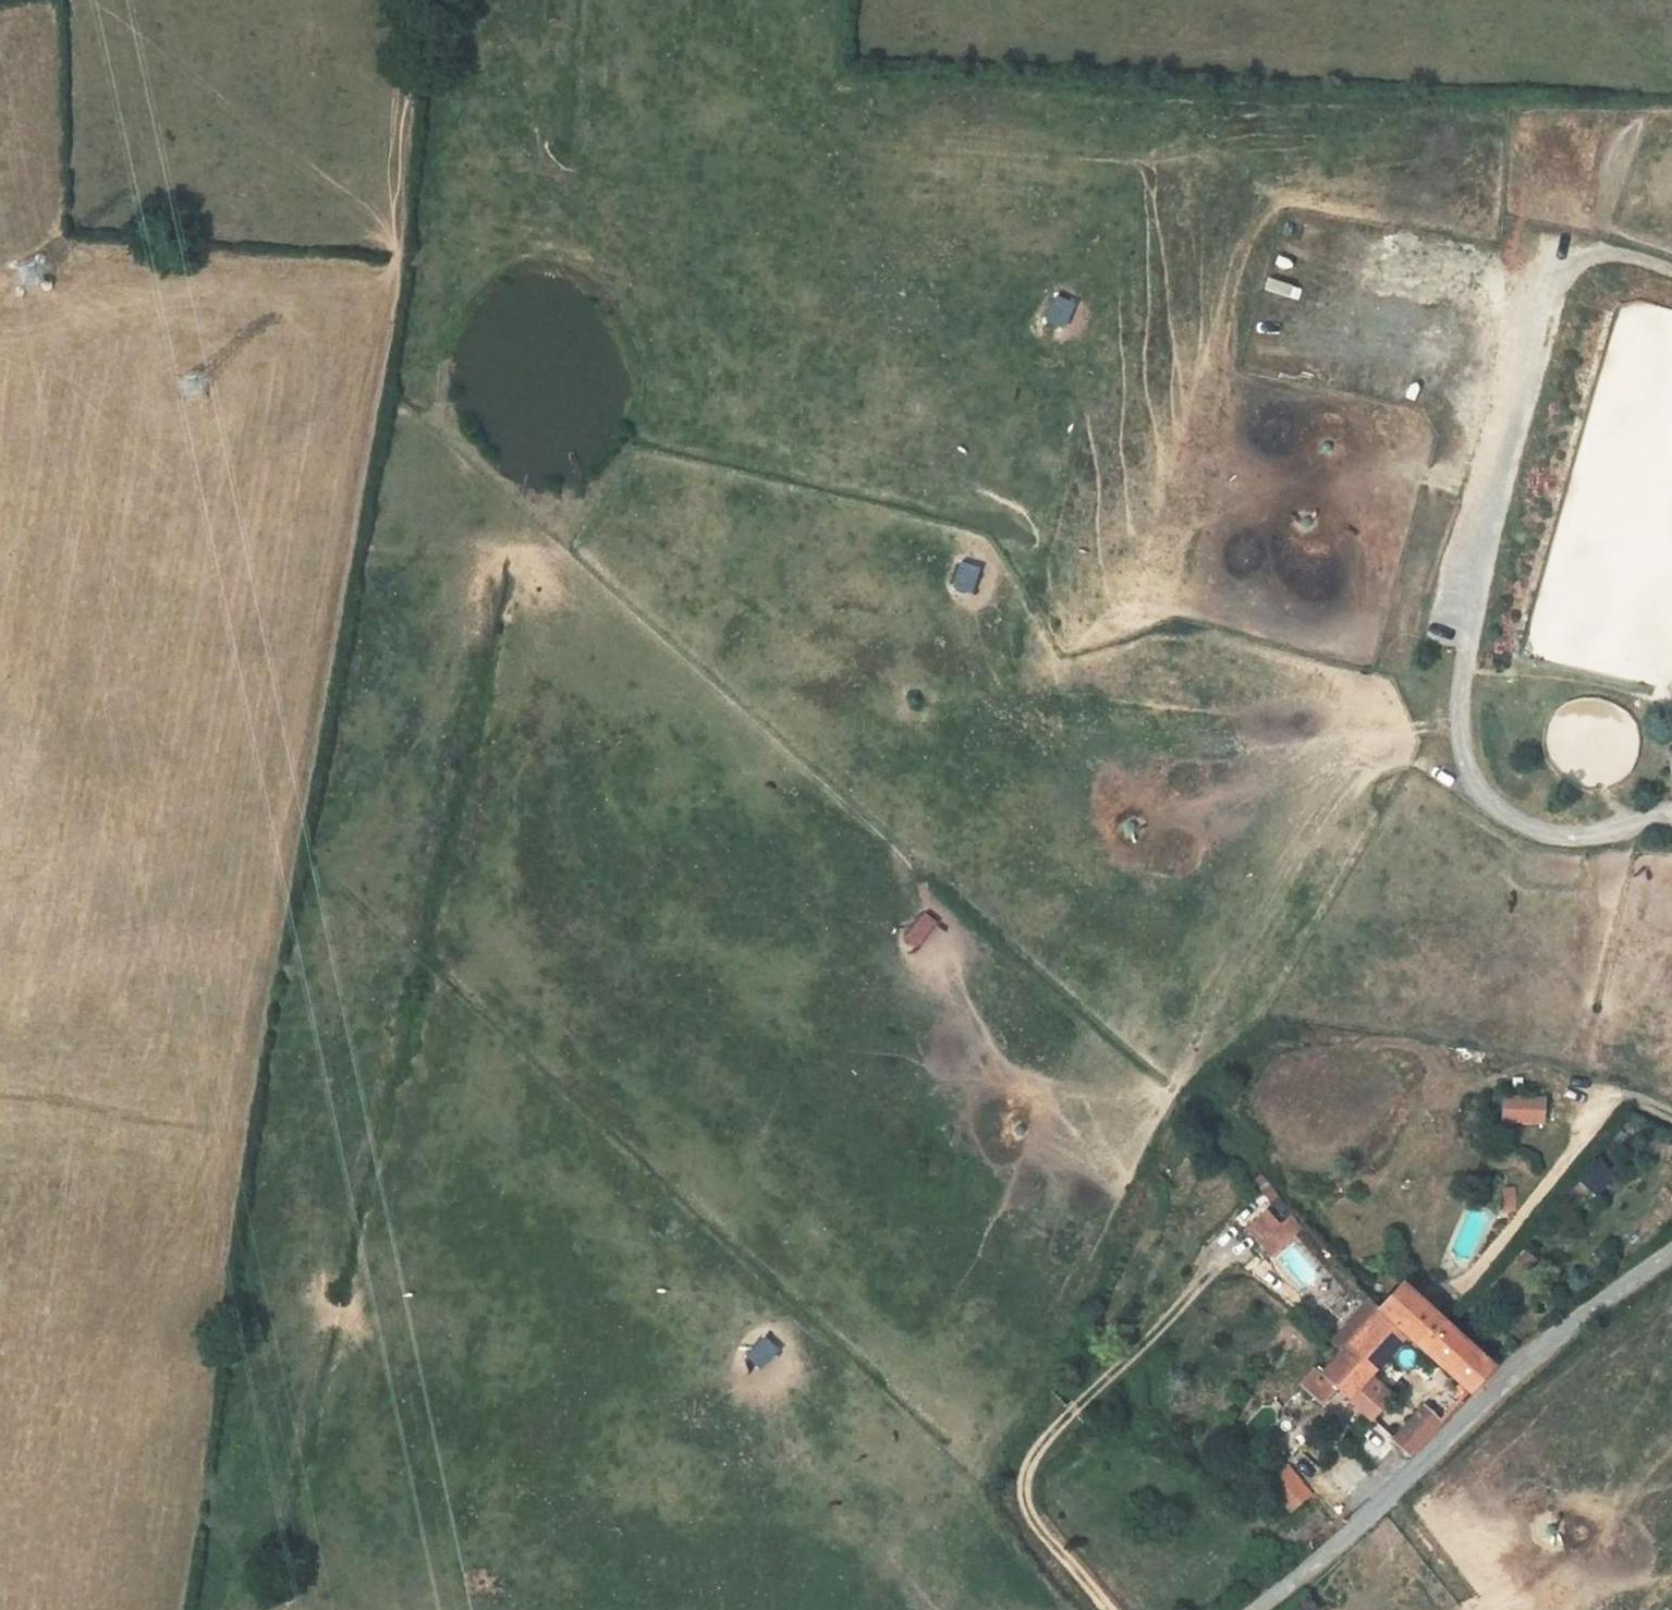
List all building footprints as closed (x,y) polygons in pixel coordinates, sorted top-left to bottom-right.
[(1542,1098),(1501,1097),(1500,1124),(1541,1126),(1542,1098)] [(1266,1213),(1246,1234),(1273,1262),(1303,1232),(1292,1220),(1282,1230),(1266,1213)] [(1493,1366),(1402,1283),(1379,1309),(1407,1334),(1461,1383),(1471,1391),(1493,1366)] [(1379,1309),(1371,1302),(1340,1336),(1347,1343),(1379,1309)] [(1347,1343),(1321,1372),(1336,1387),(1370,1419),(1391,1396),(1368,1375),(1407,1334),(1379,1309),(1347,1343)] [(1336,1387),(1321,1372),(1305,1389),(1321,1404),(1336,1387)] [(1454,1390),(1463,1399),(1471,1391),(1461,1383),(1454,1390)] [(1423,1405),(1394,1437),(1412,1454),(1442,1422),(1423,1405)] [(1260,1479),(1288,1512),(1311,1492),(1283,1460),(1260,1479)] [(1306,1591),(1281,1609),(1318,1609),(1320,1609),(1306,1591)]
